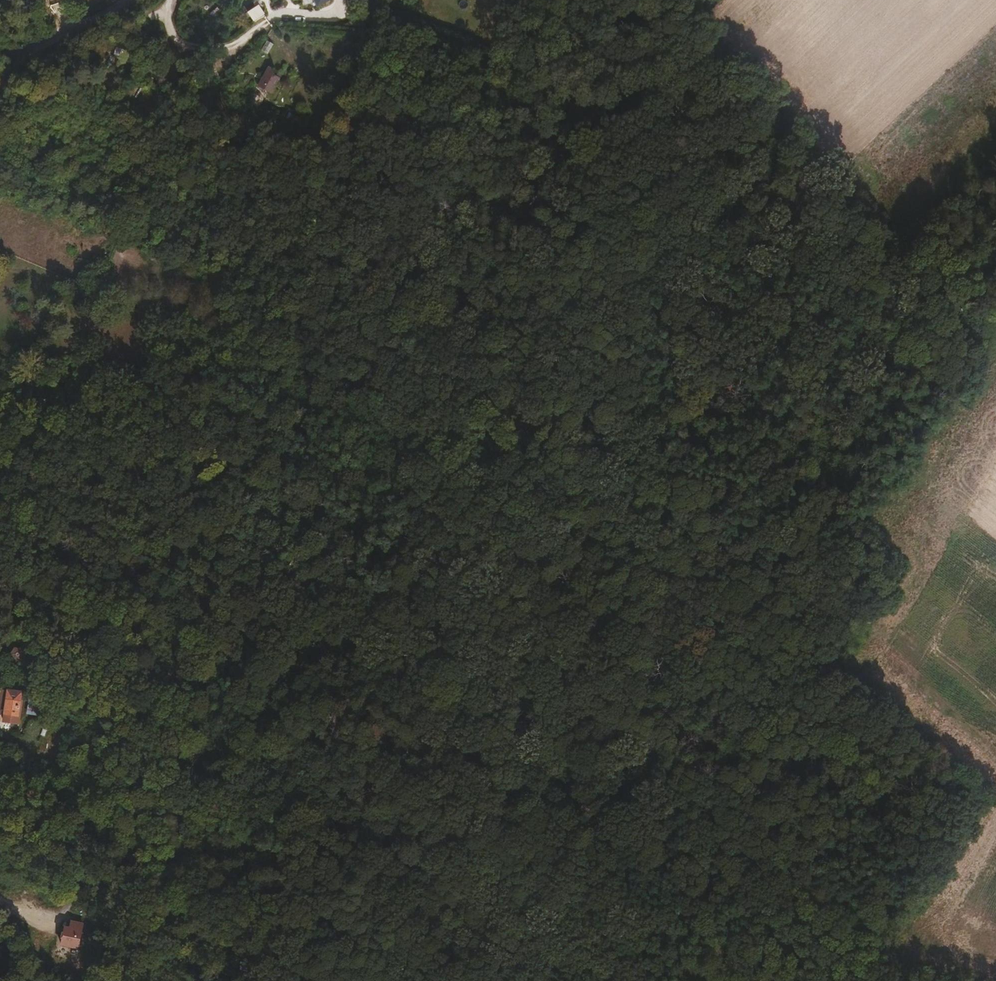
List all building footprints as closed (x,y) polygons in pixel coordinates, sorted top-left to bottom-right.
[(270,54),(274,43),(265,40),(261,51),(270,54)] [(271,91),(279,77),(272,74),(274,69),(268,66),(259,84),(271,91)] [(14,698),(22,699),(23,695),(0,691),(0,715),(12,717),(14,698)] [(79,931),(74,929),(75,923),(68,921),(66,927),(64,926),(61,936),(77,941),(79,931)]
